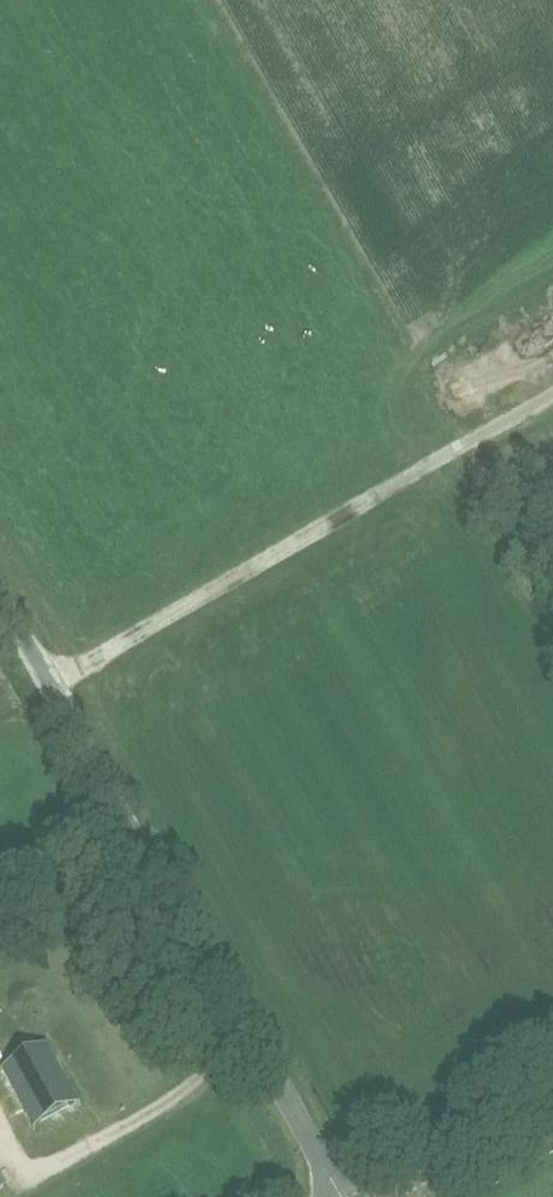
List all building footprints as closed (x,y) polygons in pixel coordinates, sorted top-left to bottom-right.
[(45,1051),(5,1072),(33,1126),(73,1104),(45,1051)]
